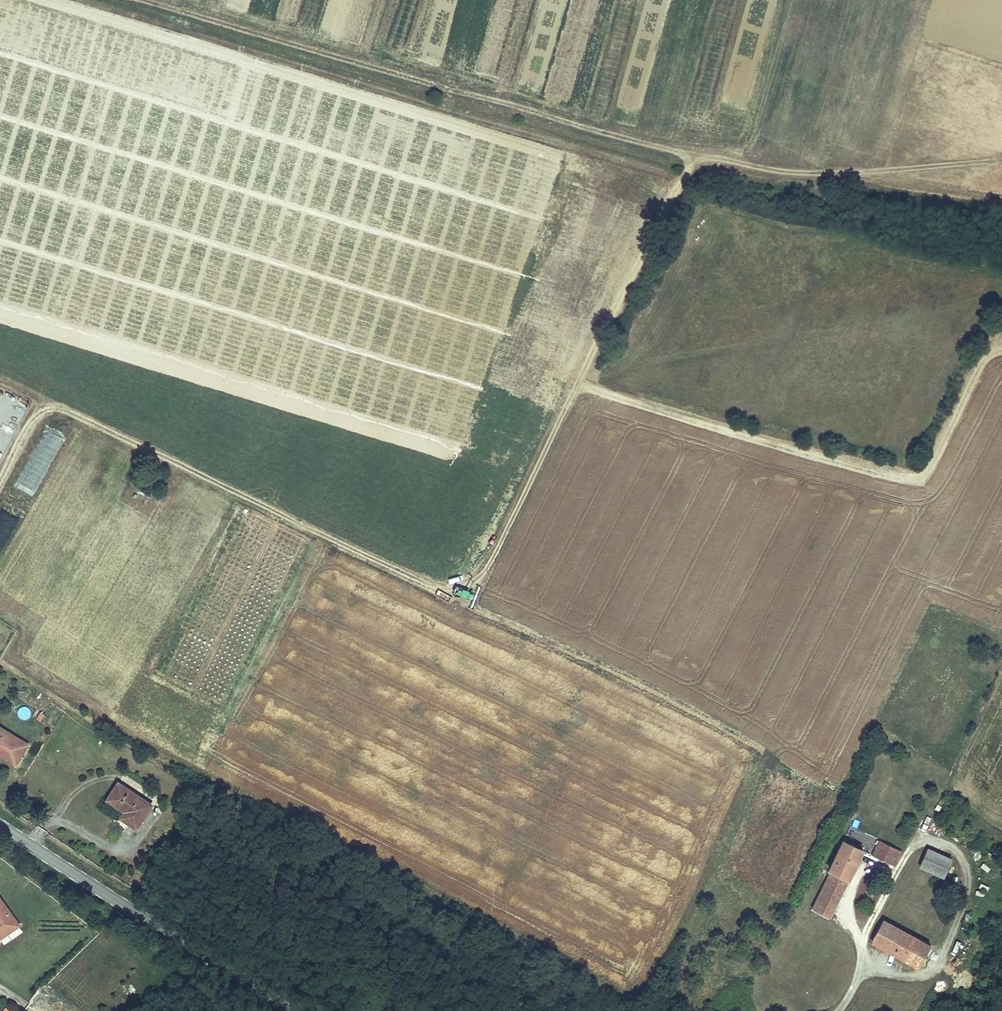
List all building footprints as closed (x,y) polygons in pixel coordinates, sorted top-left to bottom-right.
[(287,0),(269,0),(266,10),(283,15),(287,0)] [(4,752),(11,756),(21,741),(0,728),(0,757),(4,752)] [(0,757),(14,766),(27,745),(21,741),(11,756),(4,752),(0,757)] [(127,803),(131,798),(112,786),(100,803),(117,814),(113,820),(129,830),(142,811),(127,803)] [(145,807),(131,798),(127,803),(142,811),(145,807)] [(878,839),(871,854),(893,864),(899,849),(878,839)] [(861,848),(844,840),(833,862),(830,868),(833,870),(827,882),(823,881),(817,895),(835,903),(861,848)] [(927,844),(916,865),(943,877),(952,856),(927,844)] [(812,905),(811,907),(829,916),(835,903),(817,895),(812,905)] [(15,921),(0,900),(0,940),(9,934),(6,931),(9,926),(15,921)] [(888,909),(883,919),(911,935),(917,924),(888,909)] [(911,935),(883,919),(872,939),(918,965),(927,949),(932,951),(934,947),(911,935)] [(9,934),(19,926),(15,921),(9,926),(6,931),(9,934)]
